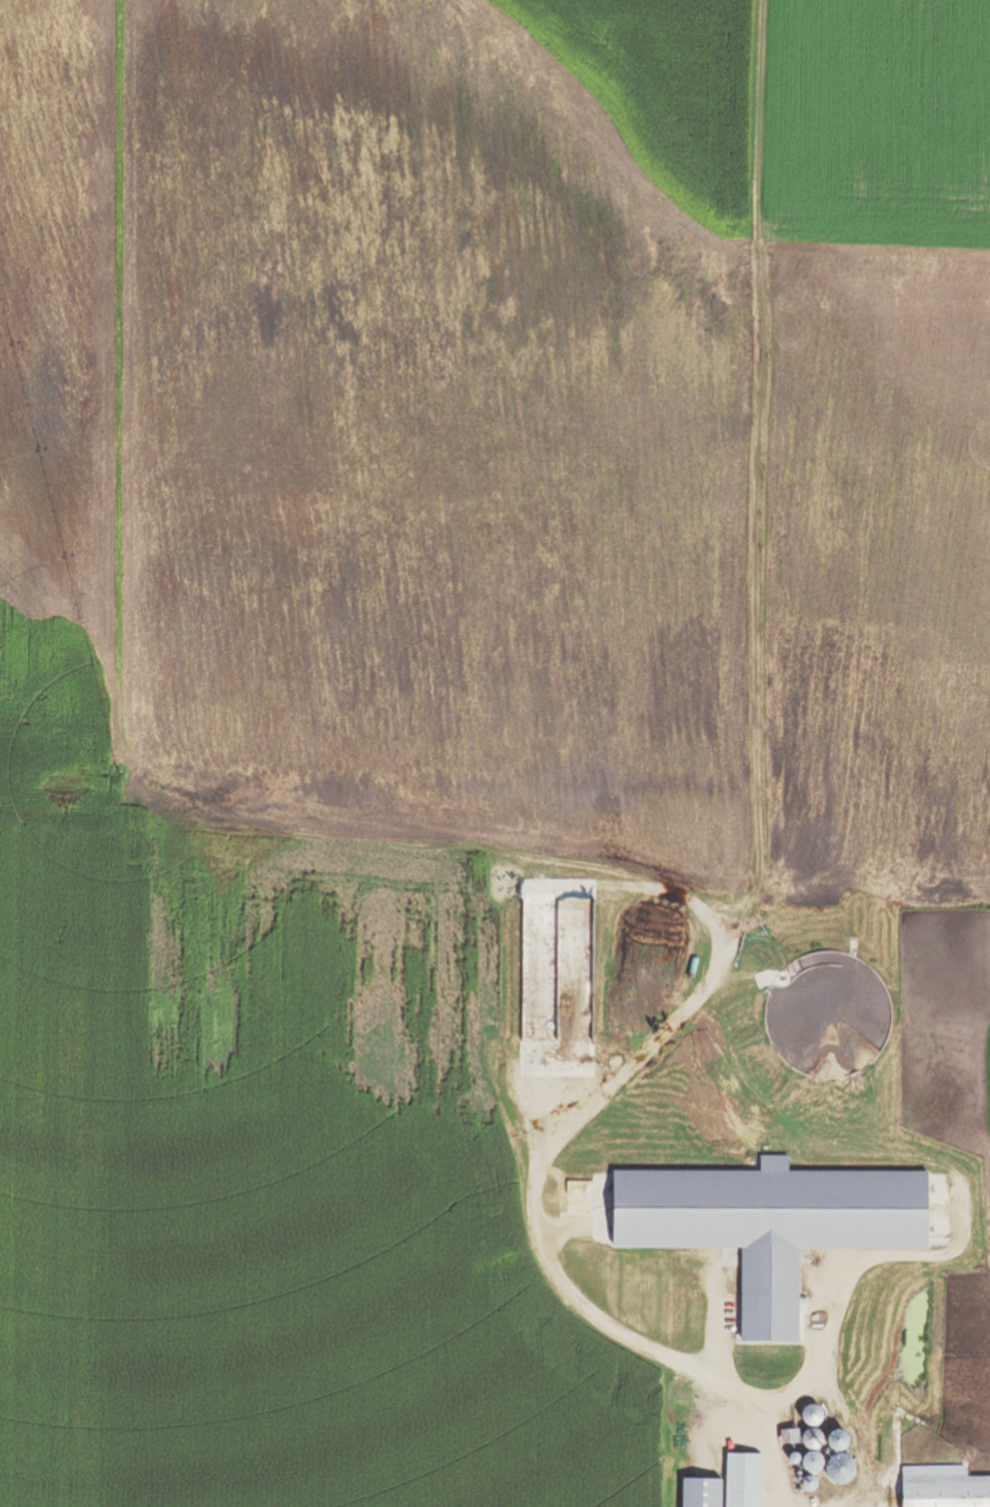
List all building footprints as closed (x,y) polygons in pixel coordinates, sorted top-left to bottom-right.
[(838,953),(852,957),(865,964),(876,973),(883,983),(888,994),(892,1006),(892,1019),(890,1034),(885,1047),(876,1060),(864,1070),(852,1076),(839,1080),(826,1080),(815,1079),(803,1075),(791,1068),(780,1058),(772,1045),(767,1031),(765,1016),(767,1002),(771,990),(777,979),(785,970),(796,962),(808,956),(823,953),(838,953)] [(789,1157),(789,1173),(929,1173),(929,1250),(799,1250),(799,1298),(807,1298),(807,1305),(800,1305),(800,1343),(742,1343),(742,1249),(614,1249),(614,1172),(761,1172),(761,1157),(789,1157)] [(815,1406),(817,1406),(818,1407),(820,1408),(821,1409),(822,1410),(823,1412),(824,1413),(824,1415),(824,1417),(824,1418),(824,1420),(823,1421),(822,1423),(821,1424),(820,1425),(818,1426),(817,1427),(815,1427),(813,1427),(812,1427),(810,1427),(809,1426),(807,1425),(806,1424),(805,1423),(804,1421),(803,1419),(803,1418),(803,1416),(803,1415),(803,1413),(804,1411),(805,1410),(806,1409),(807,1408),(809,1407),(810,1406),(812,1406),(814,1406),(815,1406)] [(800,1439),(803,1439),(803,1441),(803,1443),(803,1444),(782,1446),(781,1432),(799,1430),(800,1439)] [(815,1430),(817,1430),(818,1431),(820,1432),(821,1433),(822,1434),(823,1436),(824,1437),(824,1439),(824,1440),(824,1442),(824,1444),(823,1445),(822,1447),(821,1448),(820,1449),(818,1450),(817,1451),(816,1451),(814,1451),(812,1451),(810,1451),(809,1450),(807,1449),(806,1448),(805,1447),(804,1445),(803,1444),(803,1443),(803,1441),(803,1439),(803,1437),(804,1436),(805,1434),(806,1433),(807,1432),(809,1431),(810,1430),(812,1430),(813,1430),(815,1430)] [(841,1431),(843,1432),(844,1433),(846,1434),(847,1435),(848,1436),(849,1438),(849,1440),(849,1441),(849,1442),(849,1444),(849,1446),(848,1447),(847,1449),(846,1450),(844,1451),(843,1452),(841,1452),(840,1452),(838,1452),(837,1452),(835,1452),(833,1451),(832,1450),(831,1449),(830,1447),(829,1446),(828,1444),(828,1443),(828,1441),(829,1440),(829,1438),(830,1436),(831,1435),(832,1434),(833,1433),(835,1432),(837,1431),(838,1431),(839,1431),(841,1431)] [(815,1453),(816,1454),(818,1454),(820,1455),(821,1456),(822,1457),(823,1459),(824,1461),(824,1462),(824,1464),(824,1466),(824,1467),(823,1469),(822,1470),(821,1472),(820,1473),(818,1474),(817,1474),(815,1475),(813,1475),(812,1475),(810,1474),(809,1474),(807,1473),(806,1472),(805,1470),(804,1469),(803,1467),(803,1466),(803,1464),(803,1462),(803,1461),(804,1459),(805,1458),(806,1456),(807,1455),(808,1454),(810,1454),(812,1453),(813,1453),(815,1453)] [(797,1454),(798,1454),(799,1455),(800,1456),(801,1457),(801,1458),(801,1459),(801,1461),(801,1462),(800,1463),(799,1464),(798,1465),(797,1465),(796,1465),(794,1465),(793,1465),(792,1464),(791,1463),(790,1462),(790,1461),(790,1460),(790,1458),(790,1457),(791,1456),(792,1455),(793,1454),(794,1454),(795,1454),(797,1454)] [(763,1456),(761,1506),(726,1506),(728,1455),(763,1456)] [(844,1456),(846,1457),(848,1457),(850,1458),(852,1460),(853,1461),(854,1463),(855,1464),(856,1465),(856,1467),(857,1469),(857,1471),(857,1474),(856,1476),(855,1477),(854,1479),(853,1481),(852,1482),(850,1484),(849,1484),(847,1485),(845,1486),(843,1486),(841,1486),(839,1486),(837,1485),(835,1485),(834,1484),(832,1482),(831,1481),(829,1479),(829,1478),(828,1477),(827,1475),(827,1473),(827,1471),(827,1468),(827,1466),(828,1465),(829,1463),(830,1461),(832,1460),(834,1458),(836,1457),(838,1456),(840,1456),(842,1456),(844,1456)] [(967,1478),(989,1478),(989,1506),(904,1506),(903,1468),(967,1467),(967,1478)] [(812,1477),(813,1478),(815,1478),(816,1479),(817,1480),(818,1482),(818,1483),(818,1485),(818,1486),(818,1488),(817,1489),(816,1490),(815,1491),(814,1492),(812,1492),(811,1493),(809,1492),(808,1492),(807,1491),(806,1491),(805,1490),(804,1488),(803,1487),(803,1485),(803,1484),(803,1482),(804,1481),(805,1480),(806,1479),(807,1478),(808,1478),(809,1477),(810,1477),(812,1477)] [(723,1481),(722,1506),(683,1506),(684,1480),(723,1481)]
